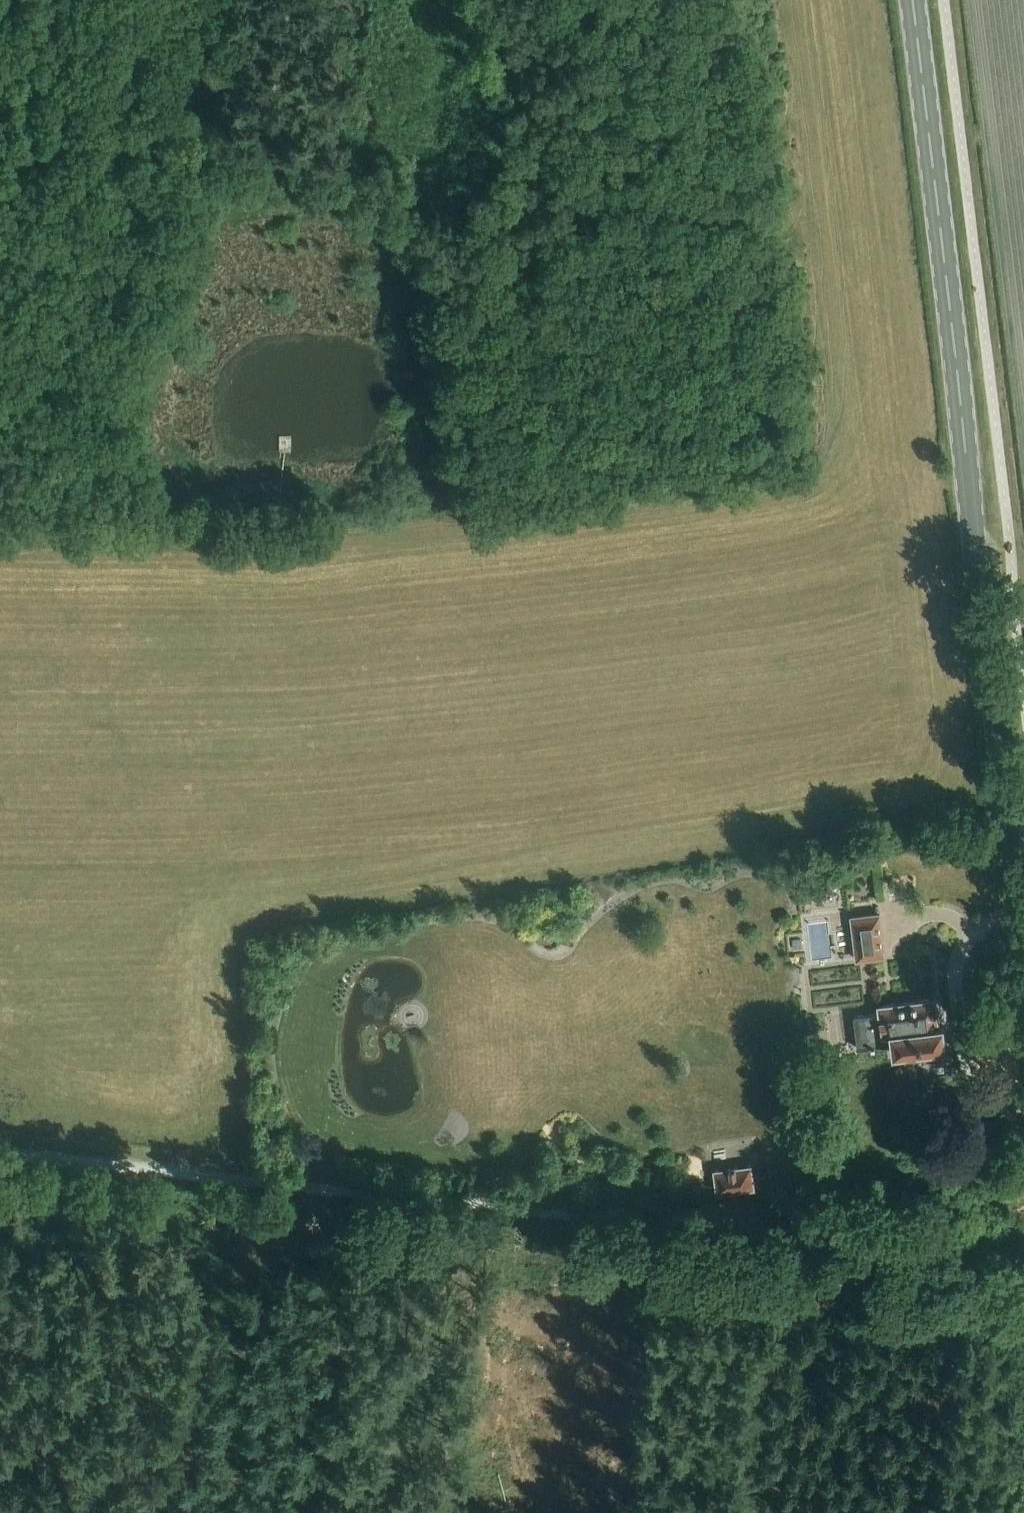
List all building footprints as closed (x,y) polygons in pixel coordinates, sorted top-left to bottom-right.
[(881,915),(853,918),(858,961),(886,957),(881,915)] [(945,1061),(944,1048),(947,1048),(944,1026),(939,1027),(936,1000),(879,1007),(880,1015),(864,1017),(853,1018),(857,1051),(868,1049),(894,1046),(895,1054),(922,1051),(923,1064),(945,1061)] [(751,1166),(715,1171),(718,1193),(754,1188),(751,1166)]
